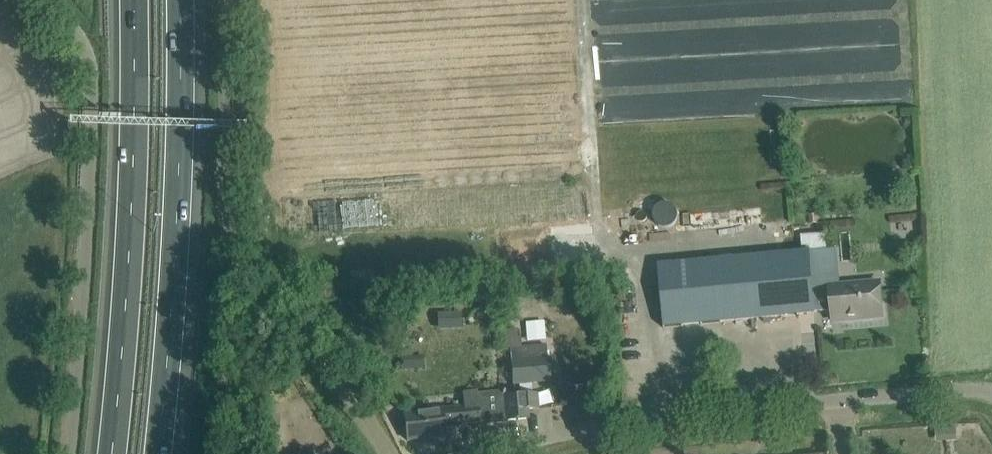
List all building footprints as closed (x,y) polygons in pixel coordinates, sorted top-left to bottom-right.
[(814,312),(812,289),(809,251),(827,249),(826,238),(802,240),(803,251),(658,265),(664,328),(815,314),(814,312)] [(883,316),(881,296),(880,282),(812,289),(814,312),(832,310),(833,321),(883,316)] [(548,358),(511,360),(512,384),(549,381),(548,358)] [(508,420),(506,398),(505,392),(477,395),(477,392),(463,393),(464,408),(441,410),(441,409),(425,411),(424,413),(405,415),(408,441),(446,436),(445,426),(508,420)] [(539,408),(538,395),(506,398),(508,420),(529,419),(528,409),(539,408)] [(936,425),(937,436),(957,435),(956,424),(936,425)]
